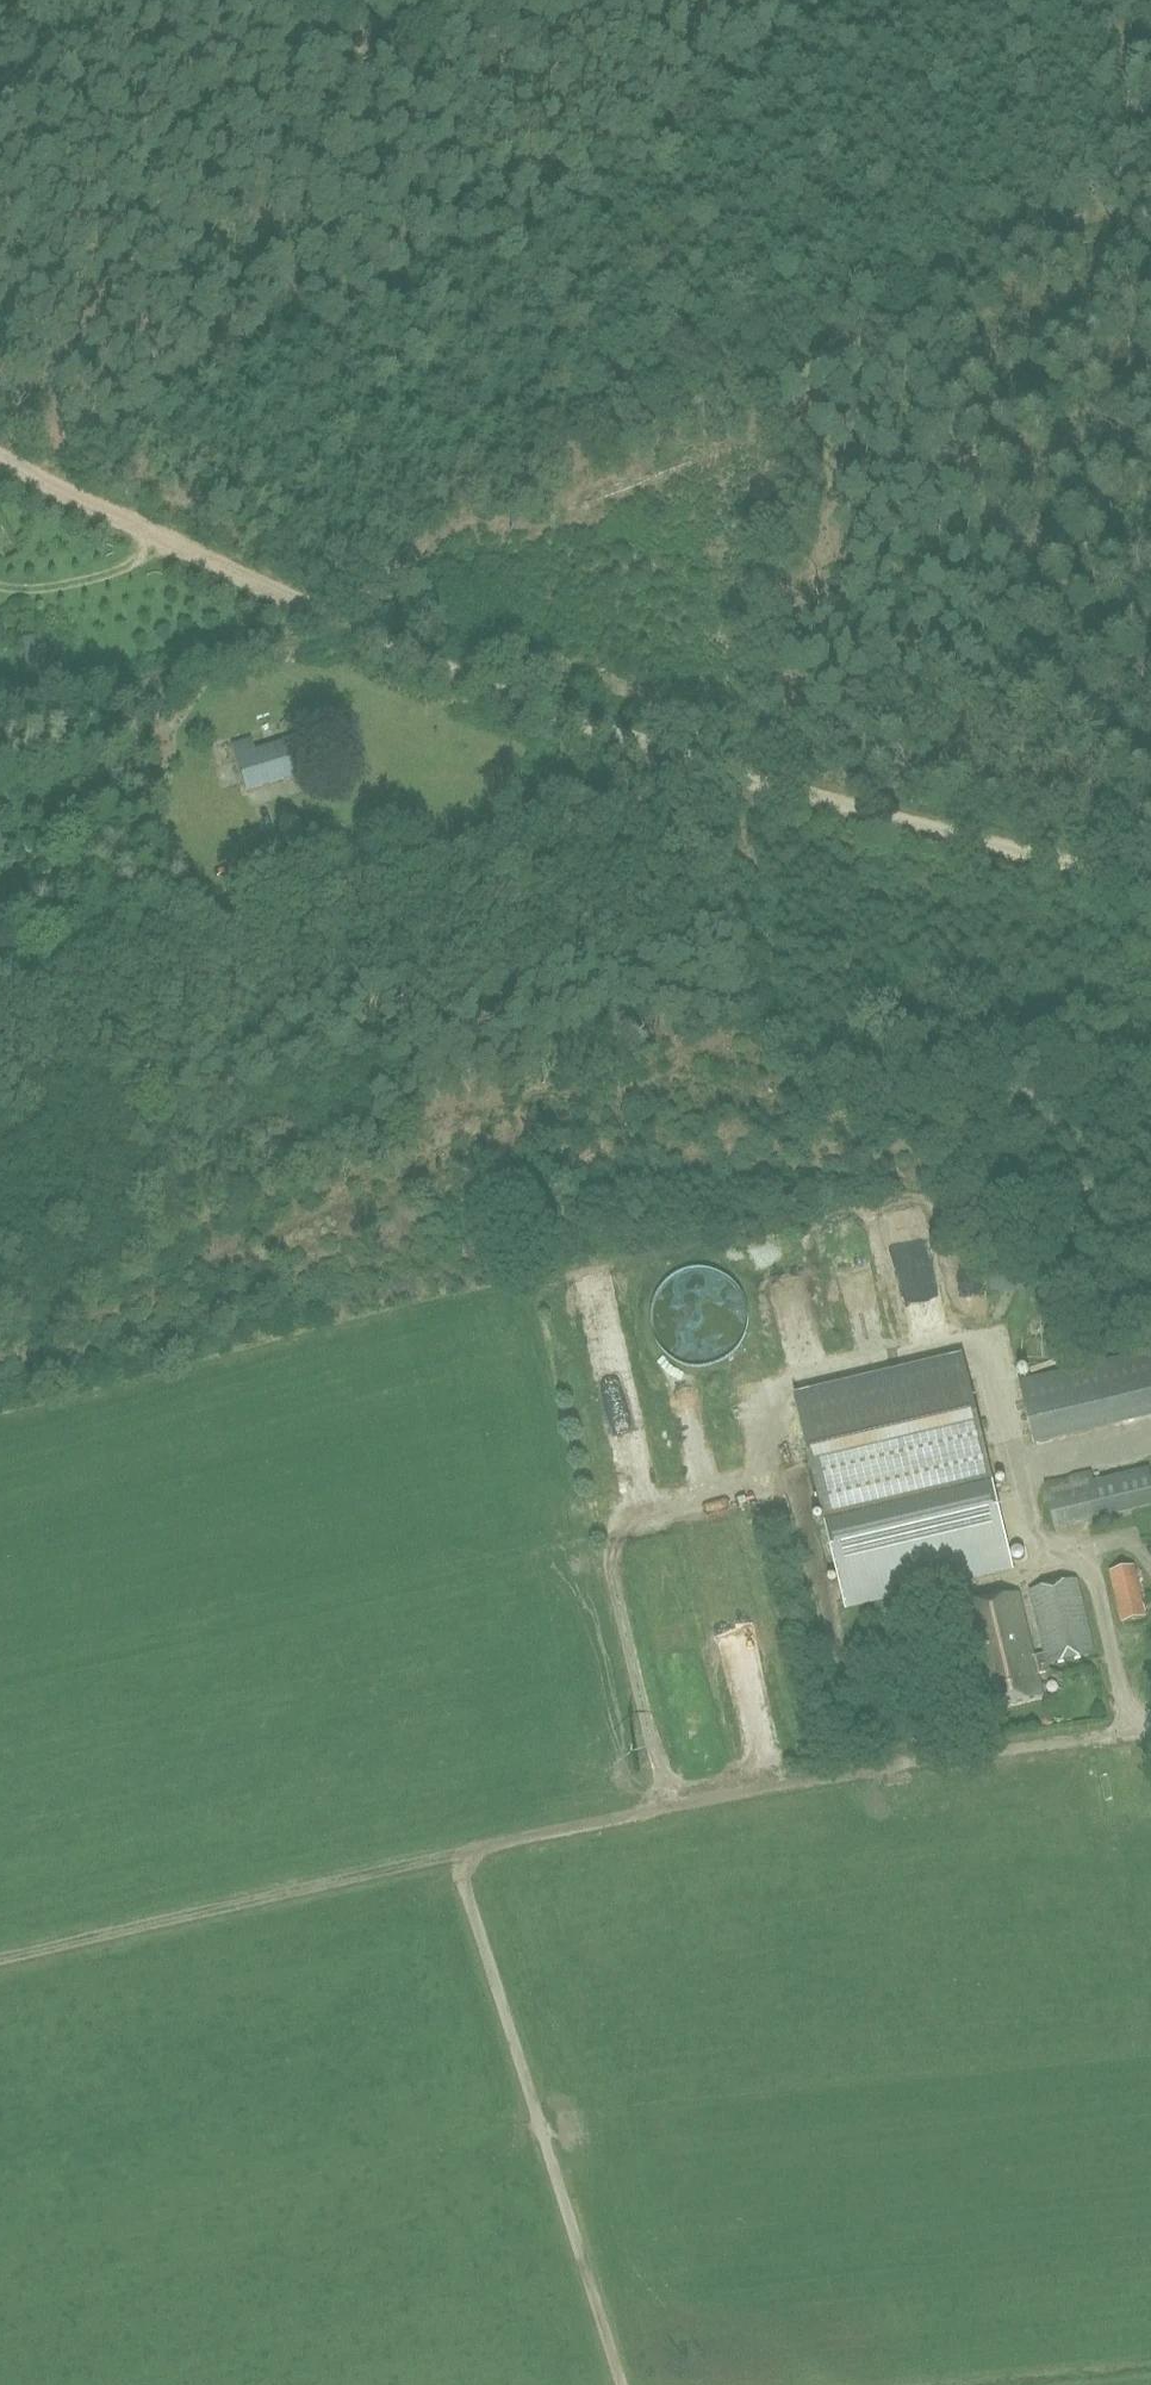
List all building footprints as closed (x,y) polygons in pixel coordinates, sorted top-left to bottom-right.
[(247,791),(315,770),(305,736),(254,751),(251,740),(233,745),(247,791)] [(800,1318),(797,1273),(767,1274),(770,1320),(800,1318)] [(1020,1381),(1035,1444),(1150,1416),(1150,1350),(1020,1381)] [(1013,1567),(985,1448),(964,1360),(798,1400),(819,1487),(847,1607),(1013,1567)] [(1091,1473),(1045,1485),(1056,1528),(1150,1506),(1150,1478),(1149,1469),(1093,1482),(1091,1473)] [(1121,1623),(1147,1617),(1135,1565),(1109,1571),(1121,1623)] [(1034,1657),(1019,1594),(963,1608),(987,1709),(1043,1696),(1038,1675),(1050,1672),(1049,1665),(1095,1654),(1077,1580),(1030,1591),(1046,1654),(1034,1657)] [(926,1615),(881,1626),(899,1698),(943,1688),(926,1615)]
